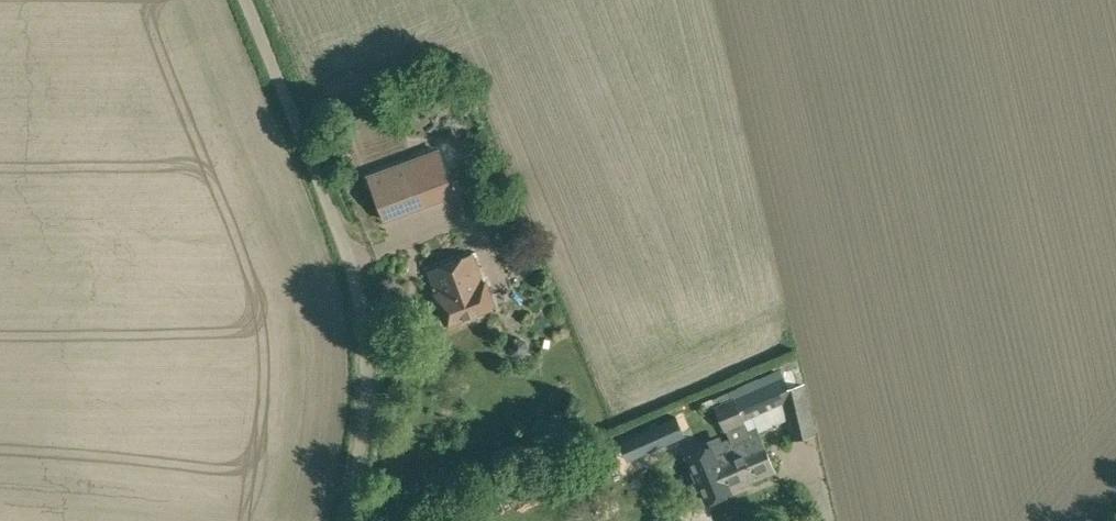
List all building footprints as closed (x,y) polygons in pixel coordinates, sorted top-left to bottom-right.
[(383,220),(427,203),(410,160),(366,176),(383,220)] [(482,283),(472,255),(430,270),(439,294),(436,296),(446,324),(494,306),(485,282),(482,283)] [(708,447),(688,455),(708,502),(728,494),(727,491),(775,471),(757,430),(756,426),(747,430),(742,418),(783,400),(787,417),(793,439),(815,434),(803,383),(799,366),(782,371),(781,368),(731,390),(733,396),(715,403),(726,428),(727,428),(731,437),(708,447)] [(638,433),(645,451),(684,435),(676,418),(638,433)]
